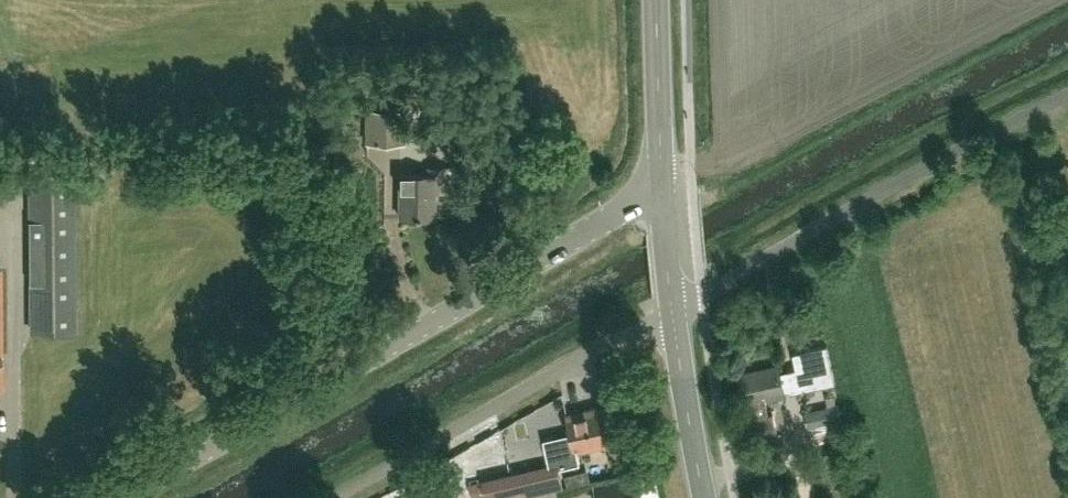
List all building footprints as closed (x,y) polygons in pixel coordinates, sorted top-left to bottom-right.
[(365,143),(396,143),(404,144),(405,109),(365,108),(365,143)] [(446,191),(447,167),(427,167),(427,174),(400,174),(400,216),(434,216),(434,190),(446,191)] [(31,329),(76,329),(74,170),(29,171),(31,329)] [(832,370),(833,370),(828,345),(794,353),(797,368),(782,371),(780,364),(738,372),(744,403),(746,403),(752,435),(777,429),(773,412),(769,413),(766,399),(786,394),(786,390),(790,389),(790,393),(835,383),(832,370)] [(843,431),(840,418),(841,418),(838,404),(805,411),(809,425),(812,425),(816,443),(838,438),(837,433),(843,431)] [(551,463),(482,478),(486,497),(516,497),(563,487),(557,463),(579,458),(577,448),(616,439),(608,406),(568,415),(572,433),(545,439),(551,463)] [(639,473),(594,483),(597,497),(645,497),(639,473)]
